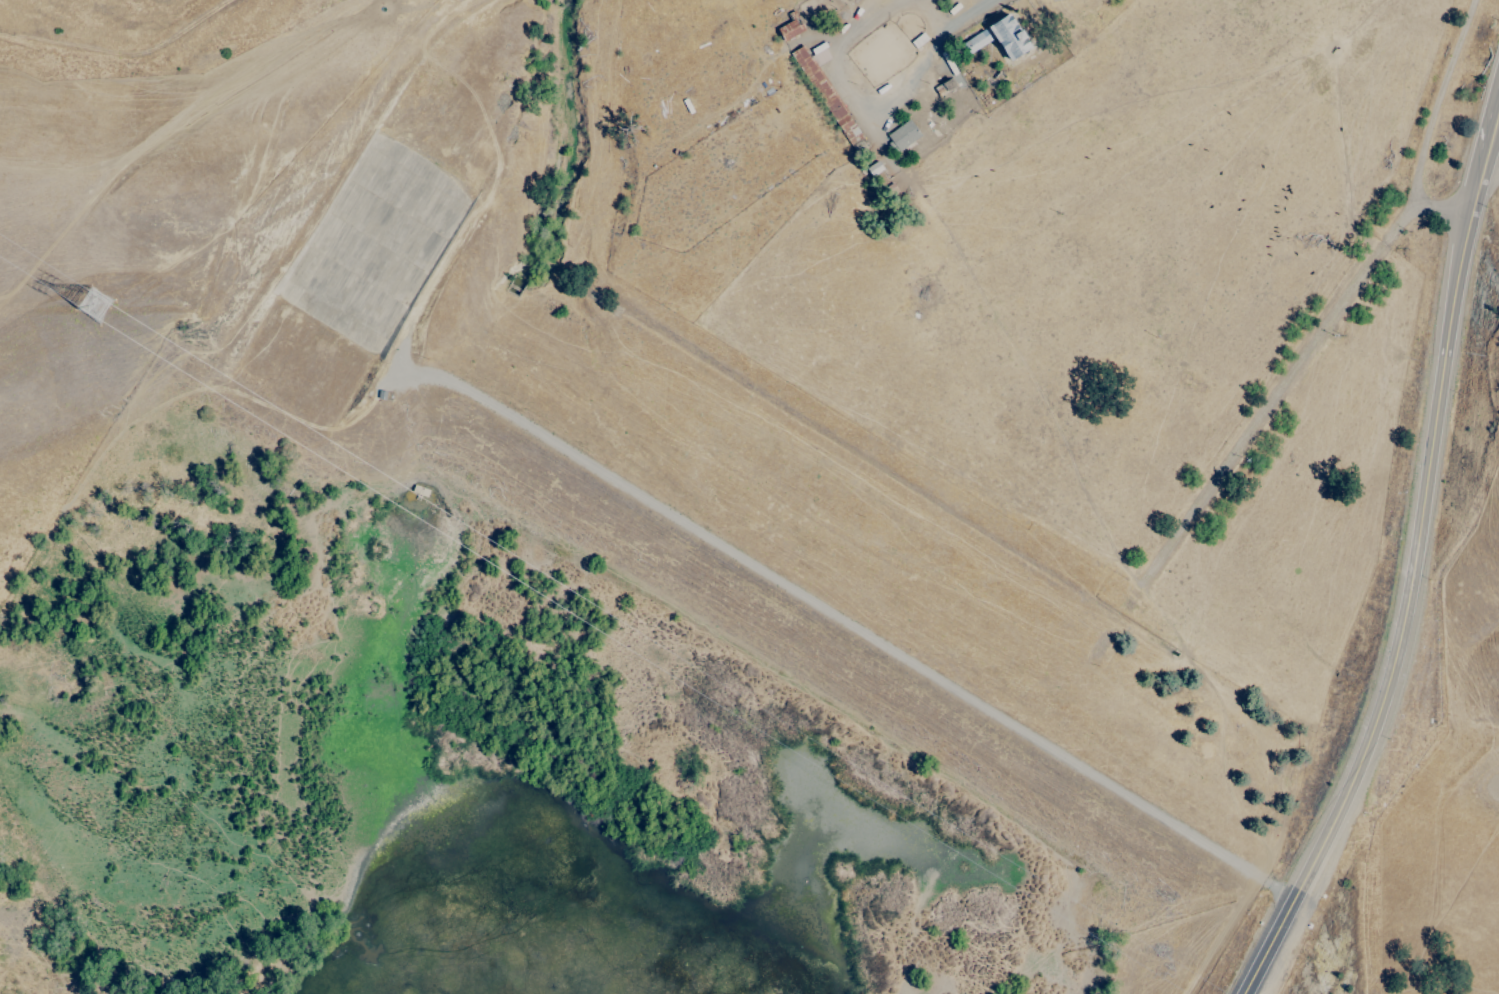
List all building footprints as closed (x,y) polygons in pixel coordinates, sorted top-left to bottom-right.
[(1008,13),(987,27),(1009,60),(1031,46),(1008,13)] [(783,41),(803,31),(797,18),(777,27),(783,41)] [(990,40),(983,29),(960,45),(966,55),(990,40)] [(819,64),(831,58),(823,42),(807,51),(804,45),(794,50),(850,155),(864,147),(819,64)] [(898,151),(920,136),(909,119),(887,135),(898,151)]
